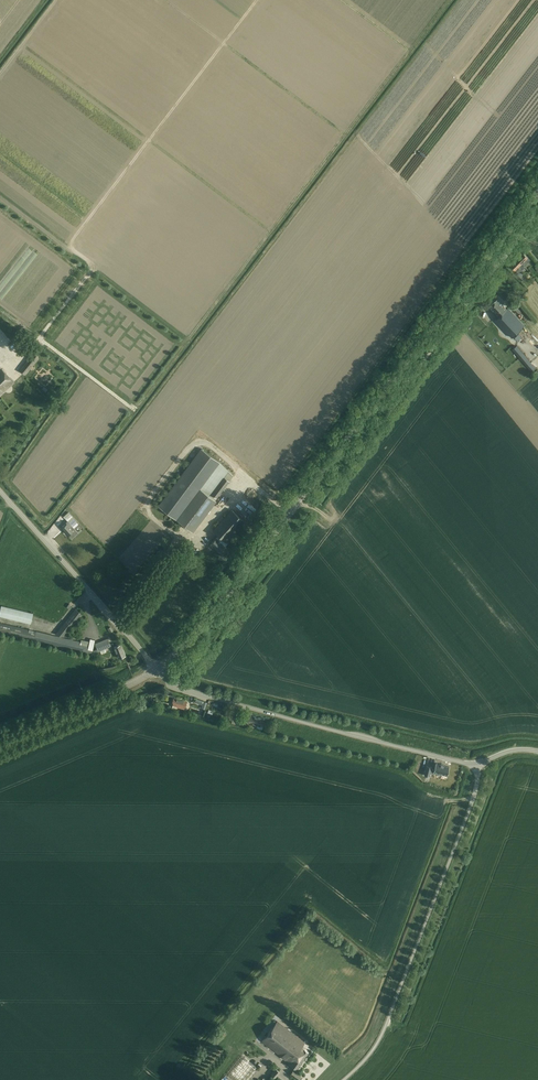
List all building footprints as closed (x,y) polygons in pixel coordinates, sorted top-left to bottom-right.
[(524,253),(517,259),(522,264),(524,266),(527,262),(529,260),(528,258),(528,257),(524,253)] [(517,259),(511,266),(515,270),(516,270),(518,272),(520,271),(521,270),(521,271),(525,267),(524,266),(522,264),(517,259)] [(512,337),(519,330),(525,325),(509,308),(507,310),(498,299),(490,307),(499,317),(496,320),(512,337)] [(514,304),(511,307),(517,314),(520,311),(514,304)] [(532,372),(536,368),(517,346),(512,349),(532,372)] [(32,354),(19,370),(25,375),(38,359),(32,354)] [(14,382),(1,369),(0,371),(0,395),(14,382)] [(158,506),(176,520),(193,532),(216,502),(215,501),(233,476),(223,465),(219,462),(202,449),(158,506)] [(216,538),(211,544),(220,553),(226,547),(225,546),(228,543),(247,523),(232,509),(213,530),(219,535),(216,538)] [(62,528),(69,535),(72,538),(78,532),(71,525),(69,522),(74,518),(68,512),(64,516),(65,518),(67,521),(65,523),(66,524),(62,528)] [(0,612),(0,616),(30,623),(33,613),(1,606),(0,612)] [(75,609),(58,632),(56,634),(65,637),(82,614),(75,609)] [(90,653),(91,654),(95,640),(91,639),(90,642),(81,640),(81,641),(26,628),(26,629),(0,623),(0,632),(90,653)] [(97,649),(93,650),(94,653),(98,651),(100,650),(101,654),(106,652),(105,649),(111,646),(113,651),(115,650),(119,658),(125,655),(121,644),(114,647),(113,643),(110,644),(108,638),(101,641),(95,643),(97,648),(97,649)] [(174,698),(172,704),(173,704),(177,706),(177,708),(181,709),(181,707),(185,708),(187,702),(174,698)] [(262,729),(265,719),(250,715),(248,722),(257,725),(256,728),(262,729)] [(449,767),(435,763),(434,770),(431,769),(432,767),(427,766),(424,775),(429,776),(430,773),(433,774),(434,772),(437,773),(442,775),(442,774),(447,775),(449,767)] [(309,1052),(309,1051),(302,1046),(304,1042),(277,1020),(261,1041),(289,1063),(291,1060),(292,1061),(290,1064),(294,1067),(293,1071),(290,1074),(298,1079),(299,1079),(302,1077),(295,1072),(296,1069),(309,1052)] [(247,1043),(256,1032),(246,1024),(237,1036),(247,1043)] [(245,1057),(231,1074),(239,1079),(249,1079),(258,1068),(245,1057)]
